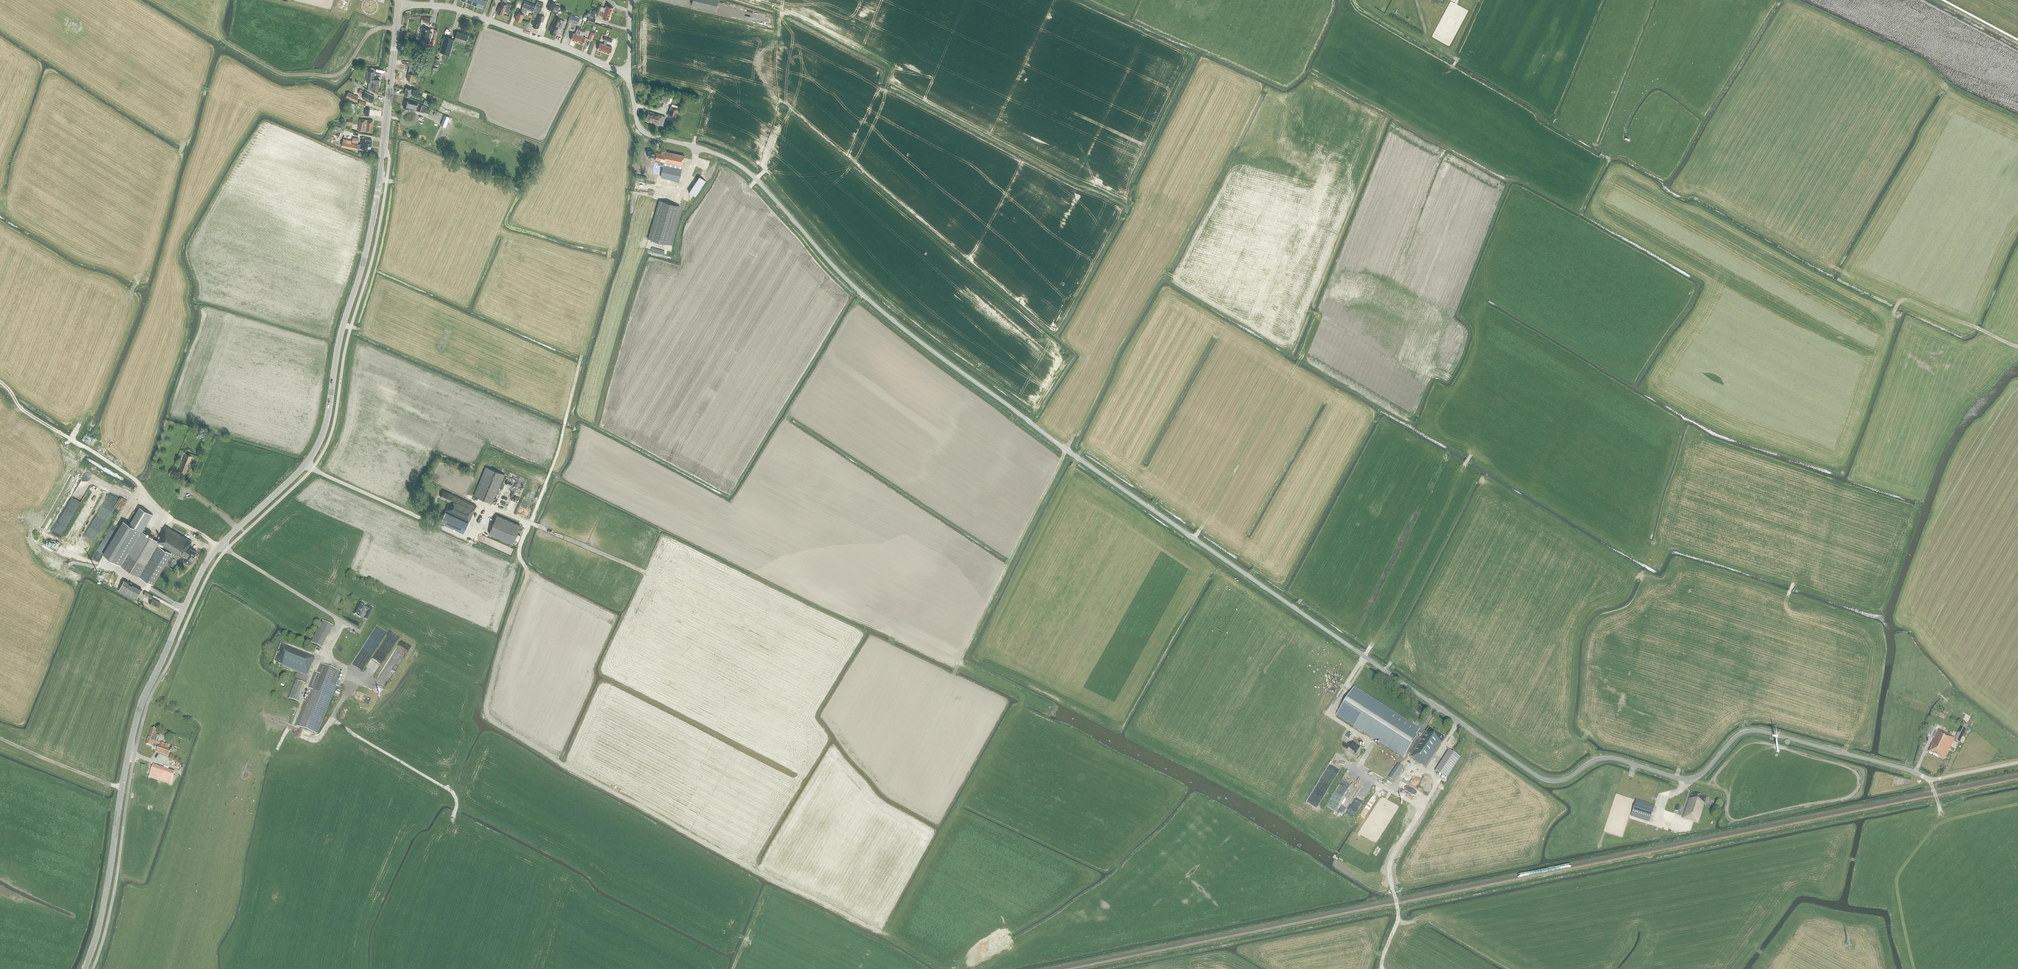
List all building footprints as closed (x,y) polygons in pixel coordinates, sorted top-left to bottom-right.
[(506,4),(507,0),(503,0),(502,2),(500,6),(499,6),(497,12),(503,15),(504,11),(508,12),(511,5),(507,3),(507,4),(506,4)] [(555,2),(549,0),(546,8),(552,11),(555,2)] [(718,0),(693,0),(691,5),(716,11),(718,0)] [(527,10),(533,12),(535,5),(525,1),(520,13),(518,11),(515,19),(521,21),(524,14),(526,14),(527,10)] [(539,15),(542,7),(543,3),(537,1),(531,18),(535,19),(532,26),(538,28),(541,21),(542,22),(544,17),(539,15)] [(611,14),(613,8),(606,5),(604,12),(611,14)] [(611,14),(604,12),(602,18),(609,20),(611,14)] [(593,16),(589,15),(587,21),(594,24),(595,20),(593,19),(593,16)] [(564,21),(560,19),(561,17),(559,16),(558,19),(555,18),(553,25),(552,25),(549,32),(555,34),(558,28),(561,29),(564,21)] [(579,19),(571,16),(569,22),(577,24),(579,19)] [(573,33),(570,40),(577,42),(579,35),(580,32),(581,28),(580,28),(577,27),(575,34),(573,33)] [(422,32),(420,40),(430,42),(432,33),(430,32),(431,30),(422,28),(421,32),(422,32)] [(466,43),(468,35),(457,32),(455,40),(466,43)] [(579,35),(577,42),(583,44),(585,38),(579,35)] [(454,39),(444,36),(439,52),(449,55),(454,39)] [(599,43),(597,49),(603,52),(606,45),(607,41),(608,38),(604,37),(603,40),(605,40),(603,44),(599,43)] [(606,45),(603,52),(609,54),(612,47),(608,46),(606,45)] [(414,74),(416,67),(410,66),(407,79),(413,81),(417,81),(419,75),(414,74)] [(368,70),(366,81),(374,82),(374,79),(374,78),(375,71),(368,70)] [(371,83),(370,90),(378,91),(380,80),(374,79),(374,82),(374,83),(371,83)] [(412,89),(406,88),(404,94),(410,96),(410,94),(412,94),(412,95),(422,97),(423,91),(413,89),(413,90),(412,90),(412,89)] [(374,96),(373,95),(360,89),(358,94),(363,96),(362,98),(372,102),(374,96)] [(356,101),(358,96),(348,92),(346,97),(356,101)] [(418,103),(414,102),(413,102),(405,100),(403,107),(416,110),(418,103)] [(426,107),(427,106),(418,103),(416,110),(424,112),(424,111),(429,113),(431,109),(426,107)] [(671,106),(668,116),(676,118),(678,108),(671,106)] [(648,112),(646,119),(652,121),(651,122),(659,124),(662,125),(665,117),(662,116),(648,112)] [(441,124),(447,126),(451,116),(446,114),(441,124)] [(347,118),(344,117),(343,125),(351,126),(351,124),(352,124),(353,118),(347,118)] [(372,132),(373,120),(360,119),(358,131),(372,132)] [(361,145),(352,143),(351,143),(352,140),(343,139),(342,146),(358,149),(358,148),(363,149),(362,150),(363,150),(363,151),(370,152),(372,140),(366,139),(365,141),(361,140),(361,145)] [(679,181),(684,156),(662,151),(662,153),(648,151),(647,157),(655,158),(654,161),(660,162),(660,160),(664,161),(661,177),(679,181)] [(695,196),(706,181),(699,176),(689,192),(695,196)] [(677,187),(678,183),(658,178),(657,183),(677,187)] [(669,245),(680,206),(659,200),(648,239),(669,245)] [(186,453),(179,471),(186,473),(188,467),(192,456),(186,453)] [(474,496),(493,503),(505,475),(486,467),(474,496)] [(469,521),(476,505),(454,495),(454,496),(453,495),(443,491),(441,497),(450,502),(445,511),(457,516),(457,517),(446,512),(441,522),(461,531),(466,521),(460,519),(460,518),(469,521)] [(119,564),(141,577),(160,545),(157,543),(158,541),(142,531),(152,514),(140,507),(130,524),(124,521),(103,555),(119,564)] [(512,544),(520,526),(497,515),(489,534),(512,544)] [(192,542),(171,529),(172,528),(168,525),(167,527),(166,527),(158,541),(157,543),(160,545),(164,547),(175,554),(174,556),(178,559),(180,556),(184,558),(184,559),(190,563),(197,552),(190,548),(190,549),(188,548),(192,542)] [(78,541),(77,545),(83,547),(81,554),(85,555),(88,544),(78,541)] [(98,561),(107,548),(102,545),(94,558),(98,561)] [(164,547),(160,545),(141,577),(153,585),(171,554),(163,548),(164,547)] [(125,579),(119,590),(137,599),(143,588),(125,579)] [(157,609),(161,603),(153,599),(150,605),(157,609)] [(361,618),(365,609),(368,611),(365,618),(367,620),(373,608),(360,601),(353,615),(359,617),(361,618)] [(322,621),(311,643),(321,648),(333,626),(322,621)] [(307,676),(311,666),(315,657),(283,644),(275,662),(282,664),(282,666),(307,676)] [(322,665),(318,673),(315,672),(308,688),(312,690),(298,726),(317,734),(341,672),(322,665)] [(308,678),(297,674),(296,677),(306,682),(308,678)] [(305,684),(296,680),(288,699),(298,702),(305,684)] [(1411,755),(1410,757),(1414,759),(1414,760),(1425,768),(1445,737),(1429,727),(1426,732),(1427,732),(1426,733),(1425,733),(1421,739),(1416,735),(1420,730),(1355,687),(1337,713),(1336,715),(1403,759),(1407,753),(1411,755)] [(1966,729),(1961,726),(1958,733),(1963,735),(1966,729)] [(151,728),(146,744),(153,746),(153,744),(157,745),(160,736),(157,734),(158,730),(151,728)] [(1933,737),(1935,738),(1931,746),(1932,747),(1929,752),(1944,760),(1955,738),(1943,732),(1943,733),(1939,730),(1938,732),(1936,731),(1933,737)] [(171,750),(167,748),(168,744),(161,742),(159,746),(158,745),(156,752),(169,756),(171,750)] [(1460,758),(1449,750),(1435,771),(1447,779),(1460,758)] [(1393,780),(1402,767),(1398,764),(1389,777),(1393,780)] [(171,784),(175,773),(153,765),(149,777),(171,784)] [(1340,770),(1343,771),(1342,773),(1343,773),(1342,775),(1345,776),(1348,769),(1342,766),(1340,770)] [(1611,770),(1610,774),(1628,778),(1629,774),(1611,770)] [(1654,806),(1636,800),(1642,782),(1635,780),(1627,804),(1634,806),(1631,816),(1649,821),(1654,806)] [(1706,805),(1707,802),(1709,798),(1691,793),(1683,818),(1699,824),(1705,805),(1706,805)]
